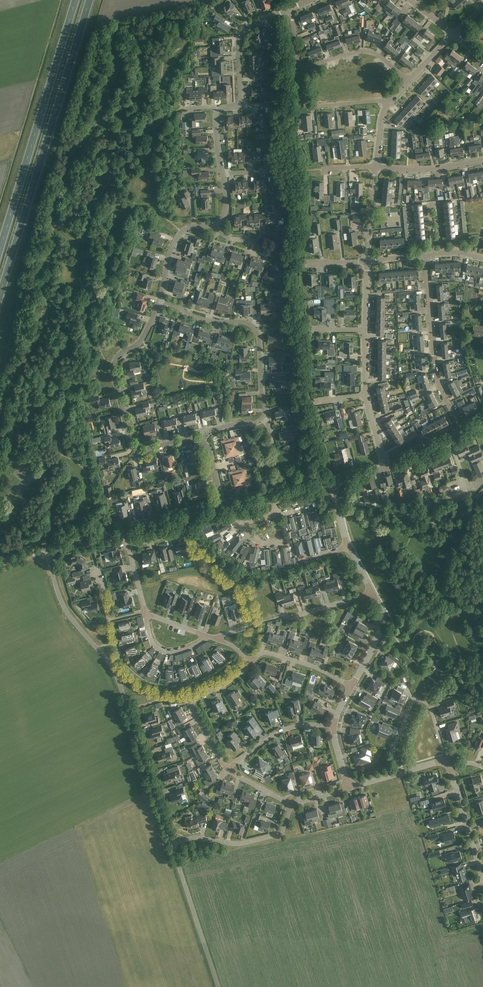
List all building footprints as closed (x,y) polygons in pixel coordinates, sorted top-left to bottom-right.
[(249,0),(248,0),(241,3),(246,14),(253,10),(249,0)] [(269,0),(259,0),(262,10),(271,7),(269,2),(270,2),(269,0)] [(345,7),(342,0),(340,0),(336,2),(338,7),(341,6),(342,8),(345,7)] [(452,4),(453,4),(457,9),(463,4),(460,0),(454,0),(455,1),(454,2),(452,0),(447,0),(452,4)] [(235,5),(230,1),(226,6),(225,6),(221,11),(229,18),(234,12),(231,10),(235,5)] [(388,15),(395,5),(390,1),(385,7),(384,9),(387,11),(385,13),(388,15)] [(330,4),(324,7),(327,14),(327,15),(329,14),(328,11),(332,9),(330,4)] [(401,10),(395,5),(388,15),(391,16),(393,14),(396,16),(401,10)] [(327,14),(324,7),(318,9),(320,15),(324,13),(324,15),(327,14)] [(306,14),(309,22),(310,22),(312,21),(311,18),(314,17),(312,12),(306,14)] [(307,23),(309,22),(306,14),(300,17),(301,20),(299,21),(301,27),(304,26),(302,22),(306,21),(307,23)] [(223,19),(216,15),(213,20),(218,23),(216,28),(225,33),(229,26),(221,22),(223,19)] [(406,29),(413,20),(407,15),(405,18),(405,19),(403,21),(406,24),(404,26),(406,29)] [(395,24),(400,19),(397,17),(389,27),(391,29),(395,24)] [(413,20),(406,29),(409,31),(411,28),(414,30),(416,27),(417,28),(419,24),(413,20)] [(266,29),(260,31),(264,41),(263,40),(267,38),(269,42),(275,39),(272,32),(268,34),(266,29)] [(419,31),(417,29),(410,37),(413,39),(419,31)] [(352,34),(354,43),(361,41),(359,35),(358,30),(354,30),(355,33),(352,34)] [(373,42),(375,34),(372,33),(373,31),(369,30),(366,40),(373,42)] [(434,36),(427,30),(424,34),(421,31),(416,37),(421,41),(425,36),(430,41),(434,36)] [(260,42),(264,41),(260,31),(259,31),(260,32),(254,35),(256,40),(253,41),(256,49),(262,46),(260,42)] [(354,43),(352,34),(349,35),(348,33),(345,34),(346,38),(347,44),(354,43)] [(379,35),(375,34),(373,42),(380,44),(382,38),(381,38),(383,35),(379,33),(379,35)] [(332,40),(335,48),(342,45),(340,40),(339,40),(338,36),(335,37),(335,39),(332,40)] [(213,43),(213,47),(225,46),(224,40),(220,40),(219,37),(210,38),(210,44),(213,43)] [(409,39),(406,43),(404,41),(400,47),(403,49),(408,44),(409,44),(411,41),(409,39)] [(328,51),(335,48),(332,40),(329,41),(328,40),(325,41),(327,45),(326,45),(328,51)] [(389,52),(393,47),(390,45),(393,42),(390,40),(388,43),(384,48),(389,52)] [(318,48),(314,50),(316,55),(323,53),(321,47),(319,43),(316,44),(318,48)] [(417,48),(411,43),(410,45),(415,49),(416,49),(422,54),(425,51),(418,46),(417,48)] [(225,52),(225,46),(213,47),(213,50),(211,50),(211,56),(218,56),(218,52),(225,52)] [(393,47),(389,52),(395,57),(399,52),(398,52),(401,48),(398,46),(396,49),(393,47)] [(316,55),(314,50),(311,51),(310,47),(306,48),(308,52),(310,58),(316,55)] [(421,55),(414,48),(412,50),(415,53),(414,54),(417,56),(416,57),(418,59),(419,58),(421,55)] [(449,65),(457,54),(452,50),(450,53),(448,51),(444,57),(449,61),(447,63),(449,65)] [(405,64),(408,60),(406,58),(408,54),(405,52),(403,55),(399,60),(405,64)] [(457,54),(449,65),(451,66),(453,68),(451,70),(454,72),(458,68),(455,66),(458,63),(462,57),(457,54)] [(217,63),(217,66),(226,66),(226,60),(219,61),(218,57),(211,57),(211,64),(217,63)] [(411,62),(408,60),(405,64),(410,69),(414,65),(414,64),(416,61),(414,59),(411,62)] [(462,78),(472,66),(467,62),(463,67),(466,69),(460,76),(462,78)] [(445,69),(440,65),(435,72),(436,72),(434,74),(438,77),(439,75),(440,76),(445,69)] [(226,72),(226,66),(217,66),(217,67),(215,67),(215,70),(212,70),(212,76),(220,76),(219,72),(226,72)] [(477,69),(472,66),(462,78),(464,80),(470,72),(473,74),(477,69)] [(477,90),(482,83),(482,74),(478,79),(481,81),(475,89),(477,90)] [(432,75),(427,80),(434,86),(438,81),(432,75)] [(429,91),(434,86),(427,80),(422,85),(429,91)] [(220,90),(220,99),(227,99),(226,92),(230,92),(230,84),(223,85),(224,90),(220,90)] [(220,99),(220,90),(217,90),(216,85),(211,85),(211,93),(214,93),(214,100),(220,99)] [(424,96),(429,91),(422,85),(418,90),(424,96)] [(190,101),(196,101),(196,91),(193,91),(192,88),(187,88),(187,95),(190,95),(190,101)] [(199,90),(196,91),(196,101),(202,100),(202,94),(205,94),(204,88),(198,88),(199,90)] [(480,102),(482,98),(482,92),(474,103),(477,105),(480,102)] [(412,101),(419,106),(423,102),(417,96),(412,101)] [(408,106),(414,111),(419,106),(412,101),(408,106)] [(410,116),(414,111),(408,106),(403,111),(410,116)] [(370,123),(369,110),(362,111),(363,124),(360,124),(361,134),(366,134),(366,127),(365,127),(365,124),(370,123)] [(399,116),(405,121),(410,116),(403,111),(399,116)] [(353,125),(352,112),(344,112),(346,126),(353,125)] [(206,121),(206,113),(194,114),(194,119),(189,119),(189,127),(196,126),(196,122),(206,121)] [(333,127),(332,113),(324,114),(325,127),(333,127)] [(252,127),(255,127),(255,120),(252,120),(252,115),(245,116),(246,126),(252,126),(252,127)] [(258,119),(255,120),(255,127),(259,127),(259,126),(265,125),(264,115),(258,115),(258,119)] [(237,128),(236,120),(233,121),(233,116),(227,117),(227,127),(233,127),(233,128),(237,128)] [(240,126),(246,126),(245,116),(239,116),(239,120),(236,120),(237,128),(240,128),(240,126)] [(312,130),(311,116),(303,116),(304,131),(312,130)] [(405,121),(399,116),(394,120),(401,126),(405,121)] [(201,133),(201,130),(192,131),(193,134),(193,138),(196,138),(197,144),(207,143),(207,136),(200,136),(200,134),(201,133)] [(455,142),(457,154),(463,153),(462,147),(460,147),(459,144),(460,143),(458,136),(451,137),(451,140),(455,140),(456,142),(455,142)] [(326,144),(326,139),(317,140),(318,146),(312,147),(314,162),(323,161),(322,156),(321,156),(320,145),(326,144)] [(348,144),(348,139),(344,139),(344,140),(336,141),(332,142),(333,147),(336,147),(338,159),(345,158),(344,145),(348,144)] [(474,140),(475,145),(476,151),(482,150),(480,139),(474,140)] [(367,155),(365,140),(357,141),(359,156),(367,155)] [(247,151),(248,158),(251,158),(251,162),(257,162),(257,152),(253,152),(252,148),(247,148),(247,151)] [(444,152),(444,148),(435,150),(437,157),(443,156),(443,152),(444,152)] [(205,153),(205,149),(198,150),(198,160),(199,160),(199,163),(205,163),(205,159),(208,159),(208,153),(205,153)] [(418,150),(415,150),(416,154),(415,154),(416,160),(423,159),(423,153),(422,149),(418,150)] [(262,151),(257,152),(257,162),(263,162),(263,157),(266,157),(266,150),(262,150),(262,151)] [(244,152),(238,152),(239,163),(245,163),(244,158),(248,158),(247,151),(244,151),(244,152)] [(232,163),(239,163),(238,152),(232,153),(232,152),(229,152),(229,159),(232,159),(232,163)] [(201,172),(201,169),(192,169),(192,174),(199,174),(199,180),(209,179),(209,172),(201,172)] [(473,179),(476,178),(475,172),(468,174),(469,179),(470,184),(474,183),(473,179)] [(455,176),(456,182),(457,186),(464,185),(463,181),(462,175),(455,176)] [(453,183),(456,182),(455,176),(448,178),(449,184),(450,184),(450,188),(454,187),(453,183)] [(432,185),(436,185),(435,179),(428,180),(428,186),(425,186),(426,195),(432,195),(432,191),(429,192),(429,190),(433,190),(432,185)] [(260,181),(261,191),(267,191),(267,192),(270,192),(270,185),(267,185),(266,180),(260,181)] [(236,192),(242,192),(242,181),(235,182),(236,186),(232,186),(233,193),(236,193),(236,192)] [(248,193),(251,193),(251,185),(248,185),(248,181),(242,181),(242,192),(248,192),(248,193)] [(251,185),(251,193),(255,192),(255,191),(261,191),(260,181),(254,181),(254,185),(251,185)] [(322,195),(321,200),(322,200),(322,203),(324,203),(324,204),(325,204),(325,206),(329,206),(329,195),(323,195),(323,182),(316,182),(316,195),(322,195)] [(344,183),(337,183),(337,196),(344,196),(345,196),(345,204),(346,204),(346,202),(348,202),(348,196),(350,196),(350,194),(348,193),(348,190),(344,190),(344,183)] [(210,194),(210,190),(201,190),(201,194),(202,198),(202,208),(210,208),(209,198),(207,198),(207,194),(210,194)] [(190,197),(187,191),(182,193),(184,197),(178,199),(183,209),(190,206),(186,198),(190,197)] [(279,211),(279,213),(277,213),(278,214),(272,214),(272,225),(278,224),(278,220),(282,220),(281,211),(279,211)] [(253,215),(254,226),(260,225),(260,221),(263,221),(262,214),(259,214),(259,215),(253,215)] [(262,214),(263,221),(266,221),(266,225),(272,225),(272,214),(266,215),(266,214),(262,214)] [(241,222),(244,222),(244,215),(240,215),(240,216),(234,216),(235,219),(234,219),(234,223),(235,222),(235,227),(241,226),(241,222)] [(247,215),(244,215),(244,222),(247,222),(248,226),(254,226),(253,215),(247,216),(247,215)] [(353,232),(352,228),(346,229),(346,233),(348,233),(349,245),(357,244),(356,237),(357,237),(357,232),(353,232)] [(161,235),(151,232),(149,238),(154,240),(152,244),(162,246),(164,239),(160,238),(161,235)] [(338,248),(337,234),(329,235),(330,248),(338,248)] [(315,238),(315,235),(310,236),(311,238),(309,239),(311,252),(318,251),(317,238),(315,238)] [(187,240),(185,246),(194,249),(195,245),(199,246),(201,239),(194,237),(193,242),(187,240)] [(194,249),(185,246),(183,252),(189,254),(188,257),(195,259),(196,253),(193,253),(194,249)] [(216,258),(219,249),(213,247),(211,253),(208,252),(206,260),(214,263),(215,258),(216,258)] [(219,249),(216,258),(219,259),(218,262),(224,263),(225,257),(223,256),(224,250),(219,249)] [(155,254),(148,252),(146,258),(149,259),(146,266),(154,269),(156,262),(157,263),(158,259),(154,258),(155,254)] [(235,266),(235,263),(238,254),(232,253),(230,259),(227,258),(225,265),(231,266),(231,265),(235,266)] [(238,254),(235,263),(239,264),(238,268),(243,270),(245,263),(242,262),(244,256),(238,254)] [(177,265),(187,268),(190,269),(193,260),(186,258),(185,261),(178,259),(177,265)] [(251,270),(254,271),(257,260),(251,258),(249,265),(246,264),(244,271),(250,273),(251,270)] [(263,262),(257,260),(254,271),(257,272),(256,275),(262,276),(265,265),(262,264),(263,262)] [(472,273),(474,265),(468,264),(466,272),(472,273)] [(186,271),(187,268),(177,265),(177,266),(176,271),(182,273),(182,276),(188,278),(189,272),(186,271)] [(278,266),(270,265),(269,273),(270,273),(269,276),(274,276),(274,280),(280,281),(281,274),(277,274),(278,266)] [(480,267),(474,265),(472,273),(475,274),(474,278),(476,279),(477,275),(478,275),(480,267)] [(147,274),(140,272),(138,278),(144,280),(142,287),(150,289),(151,288),(152,285),(152,284),(153,280),(145,277),(147,274)] [(318,297),(322,297),(321,286),(318,286),(316,286),(316,285),(316,273),(306,274),(308,274),(308,285),(307,285),(316,285),(316,290),(318,290),(318,297)] [(324,286),(321,286),(322,297),(325,297),(325,290),(326,290),(326,287),(327,287),(327,286),(336,286),(334,286),(333,275),(335,275),(326,275),(326,286),(324,286)] [(356,287),(355,276),(346,276),(346,277),(348,277),(348,285),(344,285),(344,291),(350,291),(349,287),(356,287)] [(176,281),(174,287),(184,290),(186,284),(189,285),(190,282),(183,280),(182,283),(176,281)] [(437,292),(443,292),(443,288),(447,287),(447,284),(443,284),(443,285),(437,285),(437,292)] [(183,295),(184,290),(174,287),(172,293),(179,294),(178,297),(185,299),(186,296),(183,295)] [(202,306),(204,297),(201,296),(203,291),(197,290),(195,297),(198,298),(196,304),(202,306)] [(137,293),(135,298),(135,300),(138,301),(136,309),(143,311),(145,305),(147,305),(148,301),(144,299),(145,295),(137,293)] [(208,298),(204,297),(202,306),(208,308),(210,301),(213,302),(215,295),(209,293),(208,298)] [(221,312),(224,303),(225,299),(221,298),(222,297),(216,296),(214,303),(217,303),(215,310),(221,312)] [(224,303),(221,312),(227,314),(229,307),(232,308),(234,299),(229,297),(226,296),(225,299),(224,303)] [(265,314),(267,314),(266,304),(264,304),(263,298),(257,298),(258,306),(261,305),(261,313),(264,313),(265,314)] [(269,303),(266,304),(267,314),(268,314),(270,313),(272,313),(272,305),(275,305),(275,298),(269,298),(269,303)] [(334,305),(334,298),(324,299),(324,307),(329,307),(329,305),(334,305)] [(246,304),(246,300),(236,300),(237,307),(240,307),(240,314),(246,314),(246,304)] [(246,304),(246,314),(252,313),(252,307),(255,307),(255,300),(246,300),(246,304)] [(421,308),(420,301),(414,302),(415,306),(410,306),(411,310),(415,310),(415,309),(421,308)] [(346,310),(345,302),(341,302),(341,311),(344,311),(344,318),(355,317),(355,308),(355,310),(346,310)] [(439,312),(445,311),(444,307),(449,307),(448,303),(444,303),(444,304),(438,305),(439,312)] [(322,309),(322,306),(319,307),(319,309),(315,309),(315,308),(314,308),(315,316),(315,315),(319,315),(319,319),(317,319),(317,320),(326,320),(326,308),(322,309)] [(135,314),(128,312),(126,318),(130,319),(129,323),(131,323),(130,327),(135,329),(136,325),(139,326),(141,319),(134,318),(135,314)] [(175,322),(165,319),(164,323),(162,322),(160,332),(161,332),(160,333),(165,335),(165,333),(166,333),(168,327),(173,328),(175,322)] [(422,321),(416,322),(416,326),(412,327),(412,330),(417,330),(417,329),(422,329),(422,321)] [(440,324),(441,331),(446,331),(446,326),(450,326),(450,322),(446,323),(440,324)] [(184,333),(187,325),(181,323),(179,330),(176,329),(174,336),(177,337),(177,335),(180,335),(180,332),(184,333)] [(192,326),(187,325),(184,333),(187,334),(187,337),(189,338),(188,340),(191,341),(193,333),(190,333),(192,326)] [(480,326),(473,325),(473,335),(479,336),(482,336),(482,326),(480,326)] [(200,338),(203,339),(206,330),(200,329),(198,335),(195,334),(193,341),(198,343),(200,338)] [(206,330),(203,339),(207,340),(206,343),(211,345),(213,339),(209,338),(211,332),(206,330)] [(284,335),(284,330),(276,330),(276,334),(268,335),(268,339),(269,339),(269,343),(281,342),(280,335),(284,335)] [(222,345),(225,336),(219,334),(218,339),(214,338),(212,347),(217,348),(221,349),(222,345)] [(231,338),(225,336),(222,345),(226,346),(224,350),(230,352),(233,342),(230,341),(231,338)] [(330,348),(330,341),(319,341),(319,351),(319,349),(328,349),(328,355),(333,355),(333,348),(330,348)] [(353,353),(353,342),(344,342),(344,349),(346,349),(346,352),(340,352),(340,356),(347,356),(347,353),(353,353)] [(424,349),(424,342),(418,342),(418,346),(414,347),(414,350),(418,350),(424,349)] [(442,343),(442,350),(448,350),(448,345),(452,345),(452,342),(447,342),(447,343),(442,343)] [(248,353),(247,348),(240,348),(241,353),(240,353),(240,362),(249,362),(249,353),(248,353)] [(283,360),(283,354),(276,354),(277,358),(269,358),(269,365),(271,365),(271,372),(281,372),(281,365),(279,365),(279,360),(283,360)] [(426,368),(425,361),(419,362),(420,366),(415,366),(416,370),(420,369),(426,368)] [(443,363),(445,370),(450,369),(450,365),(454,364),(453,361),(449,361),(449,362),(443,363)] [(142,369),(140,362),(133,363),(133,362),(129,363),(131,367),(127,368),(129,376),(135,375),(134,371),(142,369)] [(344,365),(344,387),(350,387),(350,384),(354,384),(354,373),(354,372),(350,372),(351,365),(344,365)] [(242,373),(242,369),(236,370),(236,376),(240,376),(240,381),(250,380),(250,373),(242,373)] [(450,369),(445,370),(446,377),(452,376),(452,377),(456,376),(455,373),(451,373),(450,369)] [(391,371),(386,371),(378,371),(378,378),(381,378),(381,381),(387,380),(387,378),(386,378),(386,374),(391,374),(391,371)] [(321,389),(331,389),(331,382),(334,382),(334,372),(325,372),(325,380),(315,380),(315,388),(321,388),(321,389)] [(419,383),(428,380),(426,373),(421,375),(420,374),(416,375),(418,383),(419,383)] [(474,386),(469,373),(461,376),(462,379),(469,377),(472,386),(474,386)] [(286,384),(286,382),(285,375),(274,376),(274,380),(270,380),(270,388),(281,387),(281,384),(286,384)] [(448,383),(451,390),(457,387),(460,386),(458,382),(459,382),(458,379),(453,381),(448,383)] [(430,387),(428,380),(419,383),(420,387),(419,387),(420,390),(425,389),(424,389),(430,387)] [(376,388),(378,394),(385,392),(384,388),(389,387),(388,382),(380,384),(380,387),(376,388)] [(145,390),(143,384),(135,386),(136,389),(131,391),(133,398),(143,396),(141,391),(145,390)] [(458,391),(457,387),(451,390),(454,396),(460,394),(461,397),(471,392),(473,395),(476,393),(473,387),(463,391),(462,389),(458,391)] [(378,394),(379,400),(387,398),(386,398),(386,394),(390,393),(390,391),(385,392),(378,394)] [(427,402),(435,398),(432,392),(422,397),(424,400),(426,399),(427,402)] [(242,403),(252,403),(252,396),(246,397),(246,393),(239,394),(239,399),(242,399),(243,403),(242,403)] [(419,398),(418,395),(409,399),(413,409),(415,408),(412,401),(419,398)] [(100,400),(99,396),(96,396),(89,398),(90,401),(90,403),(98,401),(100,409),(111,407),(109,398),(102,400),(102,399),(100,400)] [(469,404),(473,412),(478,409),(475,402),(477,401),(475,396),(470,398),(472,403),(469,404)] [(387,398),(379,400),(380,406),(388,405),(388,404),(387,400),(391,399),(391,397),(386,398),(387,398)] [(439,404),(435,398),(427,402),(426,403),(429,408),(421,412),(423,416),(431,412),(430,409),(439,404)] [(467,415),(473,412),(469,404),(466,406),(463,400),(457,403),(461,409),(463,408),(467,415)] [(150,408),(149,402),(143,404),(143,407),(136,409),(137,416),(147,414),(146,409),(150,408)] [(252,403),(242,403),(242,408),(239,408),(239,414),(246,413),(245,410),(251,410),(251,403),(252,403)] [(392,403),(388,404),(388,405),(380,406),(382,413),(389,411),(389,408),(393,407),(392,403)] [(288,412),(287,406),(280,408),(281,411),(275,412),(277,421),(282,420),(281,419),(284,418),(286,415),(286,413),(288,412)] [(218,408),(209,410),(211,420),(216,418),(215,415),(219,414),(218,408)] [(355,412),(354,408),(348,410),(349,415),(351,414),(354,426),(362,424),(359,411),(355,412)] [(206,421),(211,420),(209,410),(199,412),(201,418),(205,417),(206,421)] [(325,413),(323,413),(325,418),(327,418),(328,420),(333,418),(336,428),(343,426),(340,416),(338,417),(336,410),(325,413)] [(198,412),(189,414),(192,424),(196,423),(195,420),(200,419),(198,412)] [(192,424),(189,414),(180,417),(182,423),(186,422),(187,426),(192,424)] [(439,420),(443,426),(448,423),(445,417),(440,419),(438,415),(436,416),(438,420),(439,420)] [(394,424),(392,420),(396,418),(395,416),(391,418),(391,419),(384,423),(388,428),(394,424)] [(114,423),(113,417),(105,418),(107,426),(104,427),(105,433),(111,432),(110,428),(116,427),(115,423),(114,423)] [(170,419),(172,429),(177,428),(176,424),(180,423),(179,417),(170,419)] [(437,429),(443,426),(439,420),(438,420),(435,422),(433,418),(431,419),(433,423),(434,422),(437,429)] [(172,429),(170,419),(161,421),(162,428),(167,427),(168,430),(172,429)] [(159,428),(157,421),(152,422),(153,425),(143,427),(145,435),(152,433),(152,434),(156,433),(155,428),(159,428)] [(388,428),(391,434),(398,429),(397,429),(401,427),(398,421),(394,424),(388,428)] [(428,425),(427,426),(424,428),(422,423),(420,424),(418,421),(415,423),(419,430),(423,428),(426,435),(432,432),(428,425)] [(432,432),(437,429),(434,422),(433,423),(429,425),(427,421),(425,422),(427,426),(428,425),(432,432)] [(296,432),(294,425),(288,427),(288,431),(279,433),(281,441),(289,440),(289,442),(294,441),(292,433),(296,432)] [(398,429),(391,434),(394,439),(401,435),(401,434),(399,431),(402,429),(401,427),(397,429),(398,429)] [(404,432),(401,434),(401,435),(394,439),(398,444),(404,440),(402,436),(406,434),(404,432)] [(414,438),(414,439),(418,436),(416,433),(408,438),(410,441),(414,438)] [(360,442),(363,455),(370,453),(367,440),(365,441),(364,434),(349,438),(350,441),(359,439),(360,442)] [(230,438),(233,447),(240,445),(238,438),(237,437),(235,438),(234,435),(231,436),(230,438)] [(111,439),(110,436),(104,437),(106,444),(109,443),(110,447),(120,445),(118,438),(111,439)] [(223,449),(231,448),(228,438),(227,437),(224,438),(224,440),(222,441),(222,442),(223,449)] [(467,444),(457,449),(460,456),(468,453),(472,462),(473,464),(479,477),(482,475),(482,466),(481,461),(480,459),(482,458),(482,456),(478,446),(469,450),(467,444)] [(241,450),(240,445),(233,447),(235,456),(237,458),(239,457),(239,456),(243,455),(244,454),(243,449),(241,450)] [(233,457),(231,448),(223,449),(225,457),(226,457),(228,457),(229,459),(232,459),(233,457)] [(349,461),(346,448),(339,450),(339,453),(335,455),(336,460),(341,459),(342,463),(349,461)] [(195,460),(192,450),(185,452),(186,456),(181,457),(182,463),(188,462),(195,460)] [(174,465),(172,455),(165,457),(166,463),(163,464),(164,471),(169,470),(168,466),(174,465)] [(441,459),(444,468),(450,466),(451,469),(453,474),(458,472),(457,467),(453,468),(452,465),(453,465),(449,456),(441,459)] [(106,461),(105,457),(99,459),(100,465),(108,463),(109,469),(120,466),(118,458),(107,461),(106,461)] [(158,466),(156,459),(146,461),(147,467),(143,468),(144,473),(151,472),(150,467),(158,466)] [(444,468),(441,459),(432,462),(435,471),(436,471),(437,474),(434,475),(436,480),(441,478),(440,473),(439,473),(438,471),(444,468)] [(238,469),(240,478),(247,477),(246,469),(245,469),(242,469),(242,467),(239,467),(238,469)] [(430,474),(428,467),(419,470),(421,477),(423,476),(425,481),(419,483),(421,489),(430,486),(428,480),(429,480),(427,475),(430,474)] [(138,479),(135,468),(128,470),(130,480),(135,479),(136,482),(133,482),(135,488),(144,485),(142,480),(138,481),(138,479)] [(229,473),(231,481),(238,479),(236,470),(234,468),(231,469),(232,472),(230,472),(229,473)] [(36,471),(31,476),(32,477),(29,480),(31,482),(33,480),(34,480),(39,475),(36,471)] [(408,473),(400,475),(401,479),(395,480),(397,487),(402,485),(403,487),(407,486),(407,487),(407,488),(408,489),(409,489),(410,488),(411,488),(411,487),(411,486),(411,485),(412,485),(410,480),(409,480),(408,473)] [(382,477),(383,480),(379,481),(382,490),(388,489),(386,485),(393,483),(391,475),(382,477)] [(249,484),(247,477),(240,478),(242,488),(244,489),(247,488),(246,486),(249,485),(249,484)] [(240,488),(238,479),(231,481),(233,488),(234,489),(236,488),(237,491),(239,490),(240,488)] [(376,487),(374,479),(368,481),(368,483),(367,484),(368,489),(373,488),(374,489),(373,490),(375,494),(378,494),(377,489),(376,489),(376,487)] [(201,488),(199,480),(190,482),(192,490),(191,490),(193,499),(205,496),(203,487),(201,488)] [(167,490),(165,483),(158,485),(159,489),(162,488),(163,491),(167,490)] [(187,494),(184,485),(178,487),(179,491),(174,493),(176,503),(184,501),(182,495),(187,494)] [(113,494),(112,486),(105,488),(107,495),(113,494)] [(159,495),(158,490),(155,491),(156,495),(156,496),(158,508),(167,506),(164,494),(159,495)] [(148,504),(147,496),(143,497),(144,500),(136,502),(139,512),(146,511),(145,505),(148,504)] [(129,508),(127,501),(122,502),(123,505),(116,507),(118,514),(121,514),(122,516),(128,515),(126,509),(129,508)] [(316,512),(307,514),(310,527),(313,526),(314,528),(317,528),(315,519),(318,519),(316,512)] [(304,516),(298,518),(301,530),(307,528),(304,516)] [(297,533),(293,518),(289,519),(290,524),(288,524),(289,530),(292,530),(293,534),(297,533)] [(216,528),(219,534),(232,528),(230,522),(216,528)] [(335,532),(334,528),(322,531),(321,531),(318,532),(319,537),(326,535),(326,534),(335,532)] [(223,541),(225,544),(237,535),(235,532),(229,536),(228,534),(225,536),(226,538),(223,541)] [(227,550),(233,555),(244,541),(238,536),(227,550)] [(324,550),(321,538),(313,539),(316,552),(324,550)] [(326,540),(328,550),(332,549),(331,546),(334,545),(333,542),(330,542),(330,539),(326,540)] [(304,556),(301,542),(294,544),(297,558),(304,556)] [(187,548),(186,543),(175,545),(177,553),(185,551),(186,555),(192,554),(190,547),(187,548)] [(117,551),(116,545),(103,548),(104,555),(109,553),(111,561),(122,558),(120,551),(117,551)] [(240,555),(246,558),(251,548),(247,546),(247,547),(244,546),(240,555)] [(174,559),(172,553),(171,548),(168,549),(167,547),(159,549),(162,559),(169,558),(170,560),(174,559)] [(157,562),(154,550),(150,551),(151,552),(143,554),(144,558),(143,558),(144,564),(149,563),(149,564),(157,562)] [(272,553),(274,565),(280,565),(280,563),(282,562),(280,552),(272,553)] [(85,559),(78,555),(75,556),(75,555),(68,557),(69,561),(70,565),(76,563),(79,564),(80,571),(72,573),(73,577),(85,574),(84,570),(88,569),(86,562),(87,562),(86,560),(85,559)] [(122,573),(121,567),(115,569),(117,576),(114,577),(116,584),(128,581),(126,574),(122,575),(122,573)] [(334,579),(330,580),(334,592),(338,590),(337,589),(340,588),(338,581),(341,580),(339,573),(333,574),(334,579)] [(91,579),(89,575),(83,576),(84,581),(80,582),(83,592),(87,591),(87,590),(90,589),(90,586),(93,585),(91,579)] [(330,593),(334,592),(330,580),(326,581),(325,577),(319,579),(321,586),(325,585),(327,592),(329,592),(330,593)] [(308,587),(312,598),(315,597),(315,596),(317,595),(317,592),(320,591),(317,582),(312,583),(313,586),(308,587)] [(312,598),(308,587),(305,588),(304,586),(298,588),(301,597),(304,596),(305,599),(308,598),(308,599),(312,598)] [(290,594),(286,595),(289,605),(296,603),(294,596),(297,595),(295,588),(289,590),(290,594)] [(129,598),(127,592),(120,594),(122,600),(121,601),(123,608),(134,605),(132,598),(129,598)] [(178,594),(172,592),(172,595),(167,593),(163,605),(170,608),(172,603),(175,605),(178,594)] [(283,606),(289,605),(286,595),(283,596),(281,592),(276,594),(278,601),(281,600),(283,606)] [(195,598),(189,596),(188,600),(182,598),(180,603),(181,603),(178,610),(186,613),(187,609),(191,610),(195,598)] [(91,603),(90,600),(82,602),(83,608),(88,607),(89,612),(99,609),(97,602),(91,603)] [(204,605),(199,603),(197,609),(196,609),(195,609),(194,611),(195,612),(196,612),(194,616),(202,619),(205,611),(208,613),(210,606),(204,604),(204,605)] [(230,610),(229,606),(225,607),(227,614),(231,613),(233,620),(240,618),(237,608),(230,610)] [(217,610),(213,608),(211,615),(214,616),(212,623),(218,625),(222,616),(215,613),(217,610)] [(358,624),(356,627),(364,631),(367,626),(361,623),(363,620),(357,617),(355,622),(358,624)] [(131,627),(130,621),(119,624),(120,630),(124,629),(124,631),(127,630),(126,628),(131,627)] [(273,645),(276,634),(270,632),(271,628),(268,627),(266,634),(269,635),(267,642),(270,643),(270,644),(273,645)] [(361,637),(364,631),(356,627),(354,630),(351,628),(348,634),(353,637),(355,634),(361,637)] [(283,636),(276,634),(273,645),(276,646),(277,645),(280,646),(282,639),(285,640),(287,633),(284,632),(283,636)] [(294,652),(298,640),(293,639),(295,634),(290,632),(287,640),(290,641),(288,649),(291,650),(291,651),(294,652)] [(134,638),(132,633),(122,635),(123,641),(128,640),(128,642),(131,641),(130,639),(134,638)] [(348,643),(346,646),(354,651),(358,645),(353,643),(354,640),(348,636),(345,641),(348,643)] [(298,640),(294,652),(297,653),(298,652),(301,653),(303,645),(306,646),(308,639),(305,638),(304,642),(298,640)] [(151,646),(149,640),(143,643),(146,649),(151,646)] [(315,658),(318,648),(314,647),(316,644),(310,642),(308,648),(311,649),(309,656),(315,658)] [(139,651),(136,645),(126,649),(128,655),(133,653),(133,655),(136,654),(135,652),(139,651)] [(315,658),(321,660),(322,656),(326,657),(329,648),(323,646),(322,649),(318,648),(315,658)] [(351,657),(354,651),(346,646),(344,650),(341,649),(338,653),(345,657),(346,654),(351,657)] [(222,649),(217,648),(215,649),(212,652),(214,653),(213,655),(216,657),(212,661),(214,663),(217,659),(221,663),(225,658),(221,654),(224,651),(222,649)] [(165,656),(159,652),(156,657),(162,661),(165,656)] [(147,660),(143,656),(134,663),(138,668),(141,665),(142,667),(144,665),(143,664),(147,660)] [(214,667),(208,657),(203,660),(205,663),(201,666),(203,669),(207,667),(209,670),(214,667)] [(399,660),(393,657),(392,660),(386,657),(383,662),(382,661),(380,665),(383,667),(383,666),(387,668),(387,669),(390,670),(392,666),(394,661),(397,663),(399,660)] [(157,664),(154,661),(147,674),(152,677),(153,674),(158,676),(160,673),(156,670),(157,667),(156,666),(157,664)] [(202,673),(197,663),(192,665),(192,666),(187,668),(190,675),(195,673),(196,675),(202,673)] [(278,668),(267,664),(264,672),(275,675),(274,677),(277,678),(281,679),(283,672),(279,671),(277,670),(278,668)] [(173,680),(173,666),(168,666),(169,669),(167,669),(167,673),(165,673),(165,676),(167,676),(167,680),(173,680)] [(188,678),(185,667),(179,668),(180,672),(176,673),(177,677),(181,676),(182,679),(188,678)] [(297,673),(293,672),(291,678),(287,677),(285,684),(289,686),(289,684),(292,685),(293,681),(302,684),(304,676),(297,673)] [(386,682),(380,675),(376,681),(372,679),(367,688),(376,693),(377,693),(379,694),(380,691),(378,690),(381,685),(383,686),(386,682)] [(266,684),(259,676),(257,678),(255,676),(253,678),(252,677),(248,681),(255,688),(258,686),(260,689),(266,684)] [(276,690),(271,684),(266,688),(272,694),(276,690)] [(335,690),(325,685),(323,688),(320,687),(317,693),(323,696),(325,693),(331,697),(335,690)] [(405,689),(398,686),(396,690),(395,689),(392,696),(398,699),(398,701),(403,703),(406,696),(403,694),(405,689)] [(228,700),(234,710),(239,706),(237,703),(240,701),(239,698),(242,696),(238,691),(235,693),(234,691),(229,695),(226,696),(228,700)] [(371,699),(364,696),(362,699),(359,704),(368,709),(370,704),(373,705),(375,702),(376,702),(378,699),(373,696),(371,699)] [(455,706),(453,699),(446,701),(448,706),(439,708),(442,718),(447,717),(446,715),(452,713),(450,708),(455,706)] [(219,702),(218,700),(212,702),(213,706),(212,707),(214,712),(218,710),(220,713),(226,711),(222,701),(219,702)] [(300,711),(297,700),(291,702),(292,706),(286,707),(287,712),(288,712),(290,717),(291,718),(293,717),(294,716),(297,716),(296,712),(300,711)] [(325,703),(318,700),(317,703),(315,702),(311,708),(318,712),(322,714),(325,709),(321,707),(322,706),(323,706),(325,703)] [(400,710),(387,705),(386,709),(388,709),(385,715),(395,719),(397,713),(399,714),(400,710)] [(173,715),(175,717),(183,712),(181,707),(176,710),(175,707),(168,711),(171,716),(173,715)] [(279,715),(277,710),(273,711),(272,710),(268,712),(268,713),(266,714),(269,723),(272,722),(272,723),(276,722),(275,717),(279,715)] [(183,712),(175,717),(177,722),(175,723),(176,726),(183,722),(182,720),(186,717),(183,712)] [(353,725),(353,726),(357,728),(358,726),(361,727),(362,723),(364,724),(367,716),(359,713),(357,717),(352,715),(349,723),(353,725)] [(156,717),(154,714),(145,717),(147,724),(153,722),(154,725),(160,723),(158,717),(156,717)] [(257,724),(253,717),(247,721),(249,725),(243,729),(247,735),(248,734),(251,737),(253,735),(254,736),(257,734),(256,733),(257,733),(253,727),(257,724)] [(460,731),(457,722),(448,725),(449,729),(445,730),(449,741),(457,739),(455,732),(460,731)] [(393,729),(379,724),(377,728),(379,729),(377,735),(386,739),(389,733),(391,734),(393,729)] [(163,732),(161,726),(155,728),(156,731),(150,733),(152,739),(156,738),(157,742),(161,740),(160,737),(162,736),(160,733),(163,732)] [(185,736),(194,732),(191,727),(187,729),(185,726),(177,730),(180,736),(184,734),(185,736)] [(360,729),(350,728),(351,729),(350,733),(351,735),(349,735),(351,745),(360,743),(362,742),(361,738),(360,738),(358,733),(361,733),(360,729)] [(197,736),(194,732),(185,736),(187,739),(183,741),(186,747),(194,742),(192,739),(197,736)] [(240,741),(234,732),(228,736),(230,739),(227,742),(234,750),(240,746),(238,743),(240,741)] [(311,734),(311,746),(317,746),(317,743),(320,743),(320,739),(324,739),(323,734),(320,735),(320,734),(311,734)] [(482,738),(478,736),(474,747),(480,750),(482,746),(482,735),(482,738)] [(303,743),(301,736),(290,739),(292,744),(288,745),(290,752),(294,751),(293,746),(303,743)] [(197,755),(205,751),(202,745),(196,748),(194,745),(189,748),(192,754),(195,752),(197,755)] [(282,751),(278,745),(272,749),(277,757),(278,757),(280,760),(288,755),(285,750),(282,751)] [(174,753),(172,746),(165,749),(166,752),(157,755),(159,762),(172,758),(171,755),(174,753)] [(371,755),(369,746),(361,749),(362,754),(354,757),(356,764),(361,763),(364,762),(364,763),(365,763),(369,762),(370,761),(368,756),(371,755)] [(208,756),(205,751),(197,755),(199,759),(195,760),(198,766),(204,763),(202,759),(208,756)] [(317,765),(321,762),(317,756),(313,759),(317,765)] [(262,760),(259,757),(256,761),(257,762),(254,767),(257,769),(254,774),(262,779),(266,772),(264,771),(268,764),(262,760)] [(204,772),(206,775),(214,770),(211,765),(205,768),(204,765),(197,769),(200,774),(204,772)] [(333,777),(330,765),(324,767),(325,770),(322,771),(323,774),(322,774),(323,779),(324,779),(324,780),(333,777)] [(179,770),(178,766),(172,768),(173,772),(163,775),(166,782),(177,779),(176,776),(181,775),(179,770)] [(218,776),(214,770),(206,775),(208,779),(204,781),(207,786),(214,782),(212,779),(218,776)] [(295,779),(293,772),(289,773),(289,775),(286,776),(286,779),(283,780),(284,785),(283,786),(284,789),(285,789),(286,791),(294,788),(291,780),(295,779)] [(313,783),(310,773),(300,776),(303,786),(313,783)] [(437,778),(436,775),(424,779),(426,786),(429,785),(432,795),(439,793),(438,789),(437,790),(436,783),(438,782),(438,780),(438,779),(438,778),(437,778)] [(481,776),(472,778),(473,782),(469,784),(472,792),(480,790),(479,787),(480,785),(482,784),(482,783),(481,776)] [(222,791),(226,793),(229,783),(223,781),(221,786),(219,785),(216,793),(221,795),(222,791)] [(235,785),(229,783),(226,793),(229,794),(228,797),(233,799),(236,791),(233,790),(235,785)] [(185,794),(183,787),(176,789),(177,793),(170,795),(172,803),(183,799),(182,795),(185,794)] [(246,802),(249,792),(243,790),(241,795),(238,794),(235,803),(239,804),(240,800),(246,802)] [(249,792),(246,802),(249,803),(248,807),(253,809),(256,800),(253,799),(255,794),(249,792)] [(366,795),(357,797),(361,809),(369,807),(366,795)] [(479,797),(480,801),(475,802),(478,813),(482,812),(482,796),(479,797)] [(357,810),(361,809),(357,797),(349,800),(352,812),(357,810)] [(446,807),(443,798),(437,800),(434,801),(431,802),(432,806),(433,811),(435,810),(446,807)] [(264,802),(260,801),(258,808),(262,809),(264,810),(274,813),(276,806),(267,803),(266,805),(264,804),(264,802)] [(334,804),(338,817),(346,814),(344,808),(342,809),(340,802),(334,804)] [(338,817),(334,804),(329,806),(331,814),(328,814),(329,818),(335,817),(335,818),(338,817)] [(317,809),(311,811),(314,819),(317,818),(318,822),(323,820),(322,816),(319,817),(317,809)] [(311,820),(314,819),(311,811),(306,812),(307,816),(304,817),(306,825),(312,823),(311,820)] [(194,819),(186,821),(186,823),(185,824),(186,826),(187,827),(188,827),(188,828),(194,827),(199,826),(198,823),(207,821),(205,814),(194,818),(194,819)] [(448,814),(429,820),(430,824),(431,827),(433,826),(450,821),(448,814)] [(266,817),(260,815),(257,825),(260,826),(258,830),(263,831),(264,828),(268,830),(271,823),(265,821),(266,817)] [(222,820),(215,818),(212,828),(219,831),(220,828),(226,830),(228,824),(222,822),(222,820)] [(238,823),(233,822),(231,827),(236,829),(236,832),(242,834),(245,825),(238,823)] [(444,839),(445,844),(456,841),(456,840),(455,837),(453,832),(453,831),(442,835),(444,839)] [(450,853),(445,854),(448,863),(462,858),(459,851),(453,853),(453,852),(450,853)] [(458,881),(467,878),(466,873),(465,874),(463,868),(461,868),(460,865),(452,867),(453,871),(455,871),(456,875),(458,881)] [(471,891),(469,884),(460,887),(464,900),(472,897),(470,892),(471,891)] [(477,919),(480,918),(476,908),(473,909),(472,906),(473,906),(471,901),(462,904),(463,909),(466,908),(467,911),(461,912),(463,917),(465,923),(474,920),(476,919),(477,920),(478,920),(477,919)]
